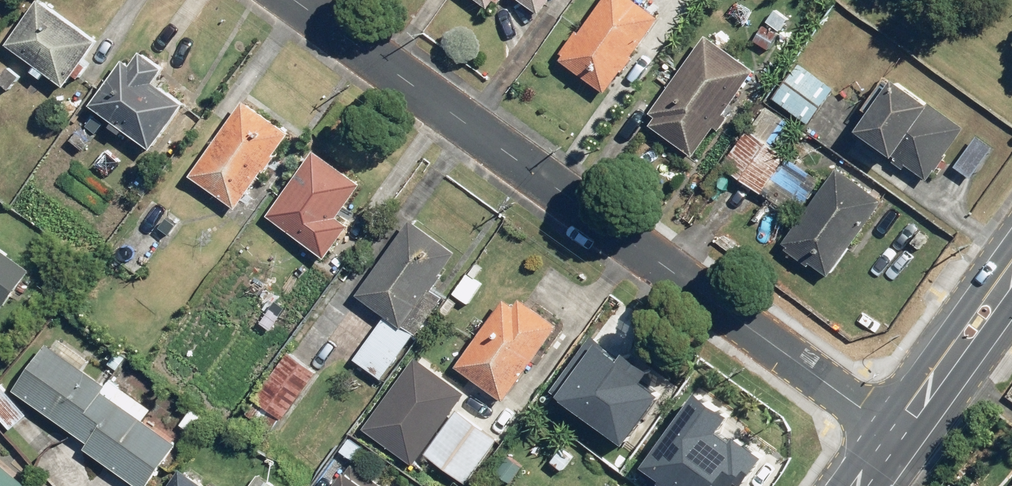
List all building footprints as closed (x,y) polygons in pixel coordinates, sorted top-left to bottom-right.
[(491,13),(502,0),(474,0),(491,13)] [(539,18),(553,0),(515,0),(539,18)] [(576,32),(547,73),(576,92),(583,82),(603,96),(656,19),(629,0),(609,0),(583,37),(576,32)] [(9,49),(34,67),(29,74),(42,83),(47,77),(62,88),(96,41),(43,3),(9,49)] [(695,160),(755,75),(703,38),(642,123),(695,160)] [(90,109),(111,124),(107,130),(119,138),(123,133),(153,155),(185,110),(152,87),(162,72),(139,56),(129,70),(122,65),(90,109)] [(834,92),(799,67),(773,102),(807,127),(834,92)] [(861,140),(848,160),(892,188),(905,168),(929,183),(964,128),(889,81),(854,136),(861,140)] [(289,138),(243,104),(188,179),(235,213),(289,138)] [(793,153),(756,126),(724,170),(761,197),(793,153)] [(995,153),(976,136),(951,166),(970,182),(995,153)] [(361,185),(313,154),(269,220),(328,259),(348,229),(337,221),(361,185)] [(880,205),(835,170),(777,243),(822,279),(880,205)] [(183,223),(172,214),(150,239),(161,249),(183,223)] [(416,335),(404,326),(456,255),(412,223),(356,298),(384,318),(353,361),(382,382),(416,335)] [(27,274),(0,255),(0,312),(27,274)] [(461,301),(468,307),(483,288),(474,281),(483,269),(477,264),(438,312),(446,319),(461,301)] [(292,307),(275,294),(259,316),(277,329),(292,307)] [(501,403),(556,326),(521,301),(514,310),(504,303),(455,370),(501,403)] [(589,334),(547,392),(618,445),(661,387),(589,334)] [(17,397),(89,445),(82,455),(128,485),(150,485),(176,446),(141,423),(149,410),(106,382),(103,386),(85,374),(93,362),(59,339),(51,352),(43,347),(12,394),(17,397)] [(288,351),(243,412),(274,435),(319,374),(288,351)] [(465,485),(497,441),(455,411),(466,395),(414,358),(361,431),(413,469),(423,456),(465,485)] [(631,464),(664,485),(715,485),(718,482),(724,485),(728,485),(752,451),(716,427),(726,412),(685,385),(631,464)] [(0,387),(0,422),(10,434),(28,419),(0,387)] [(209,416),(192,405),(176,428),(193,440),(209,416)] [(26,485),(0,464),(0,485),(25,485),(26,485)] [(175,469),(163,485),(201,485),(175,469)] [(342,474),(333,485),(359,485),(342,474)] [(259,475),(251,485),(274,485),(259,475)]
